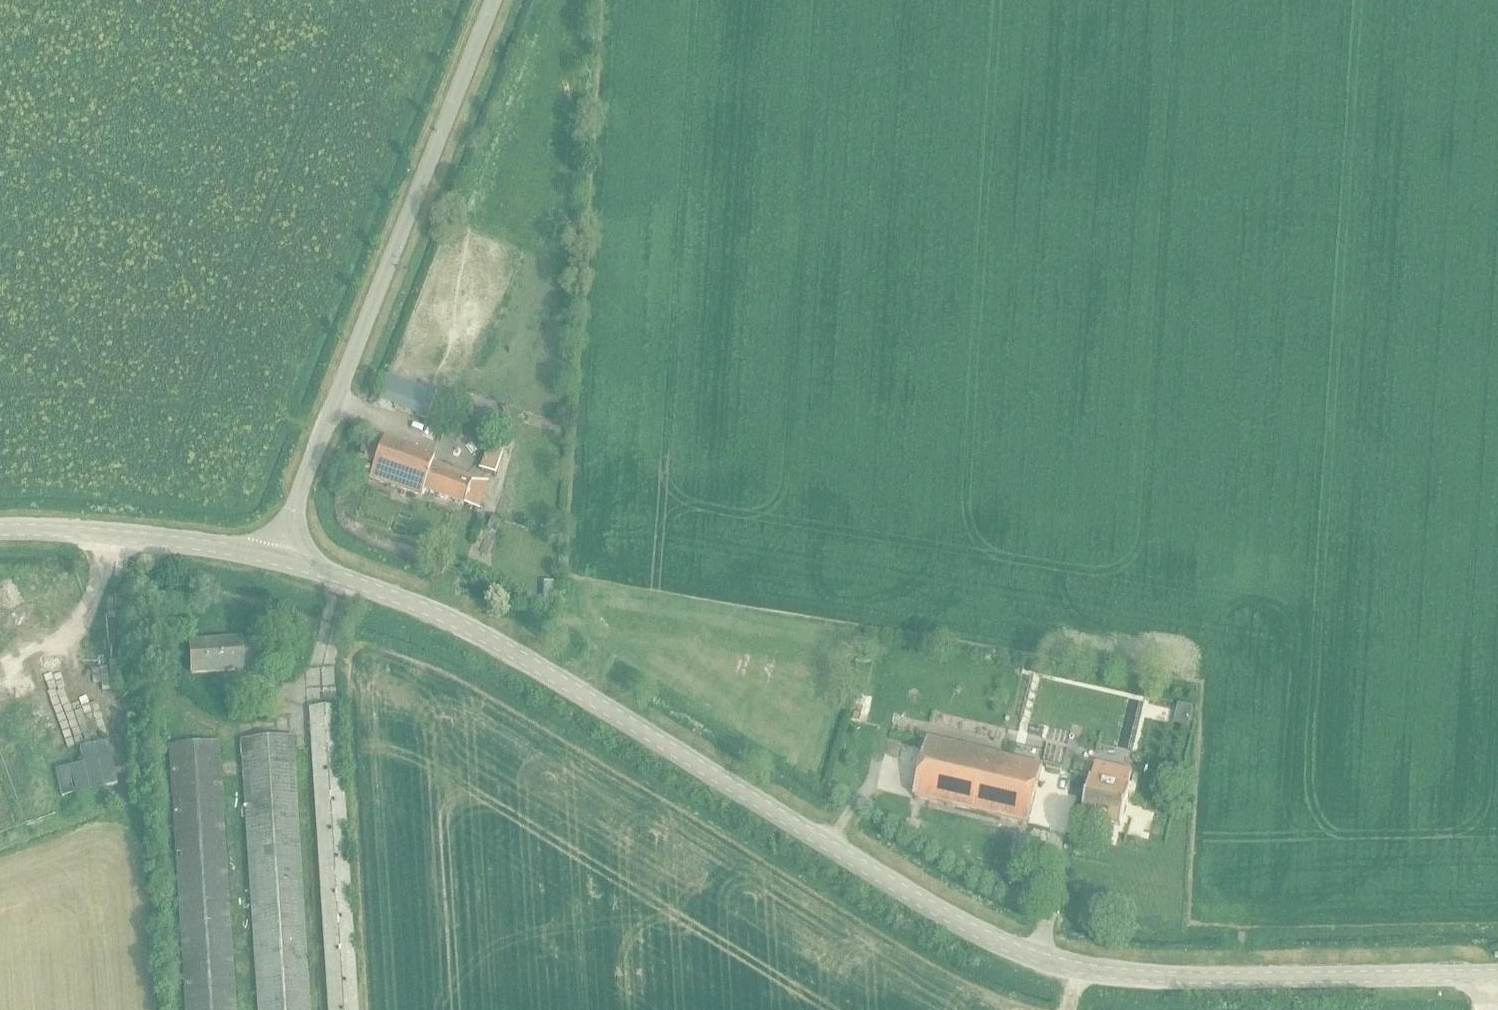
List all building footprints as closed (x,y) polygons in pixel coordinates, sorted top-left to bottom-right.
[(398,408),(428,418),(436,393),(406,383),(398,408)] [(423,490),(463,504),(471,482),(448,474),(450,469),(432,462),(434,456),(383,438),(369,478),(421,496),(423,490)] [(259,640),(241,641),(241,639),(189,642),(191,673),(247,669),(248,673),(261,672),(259,640)] [(39,676),(59,726),(71,721),(51,672),(39,676)] [(329,1009),(357,1009),(337,705),(309,707),(329,1009)] [(258,1009),(309,1009),(291,737),(241,740),(258,1009)] [(915,797),(1028,824),(1042,766),(929,739),(915,797)] [(186,1009),(234,1009),(217,742),(169,745),(186,1009)] [(1090,777),(1081,816),(1120,826),(1129,787),(1127,786),(1131,772),(1095,763),(1092,778),(1090,777)]
